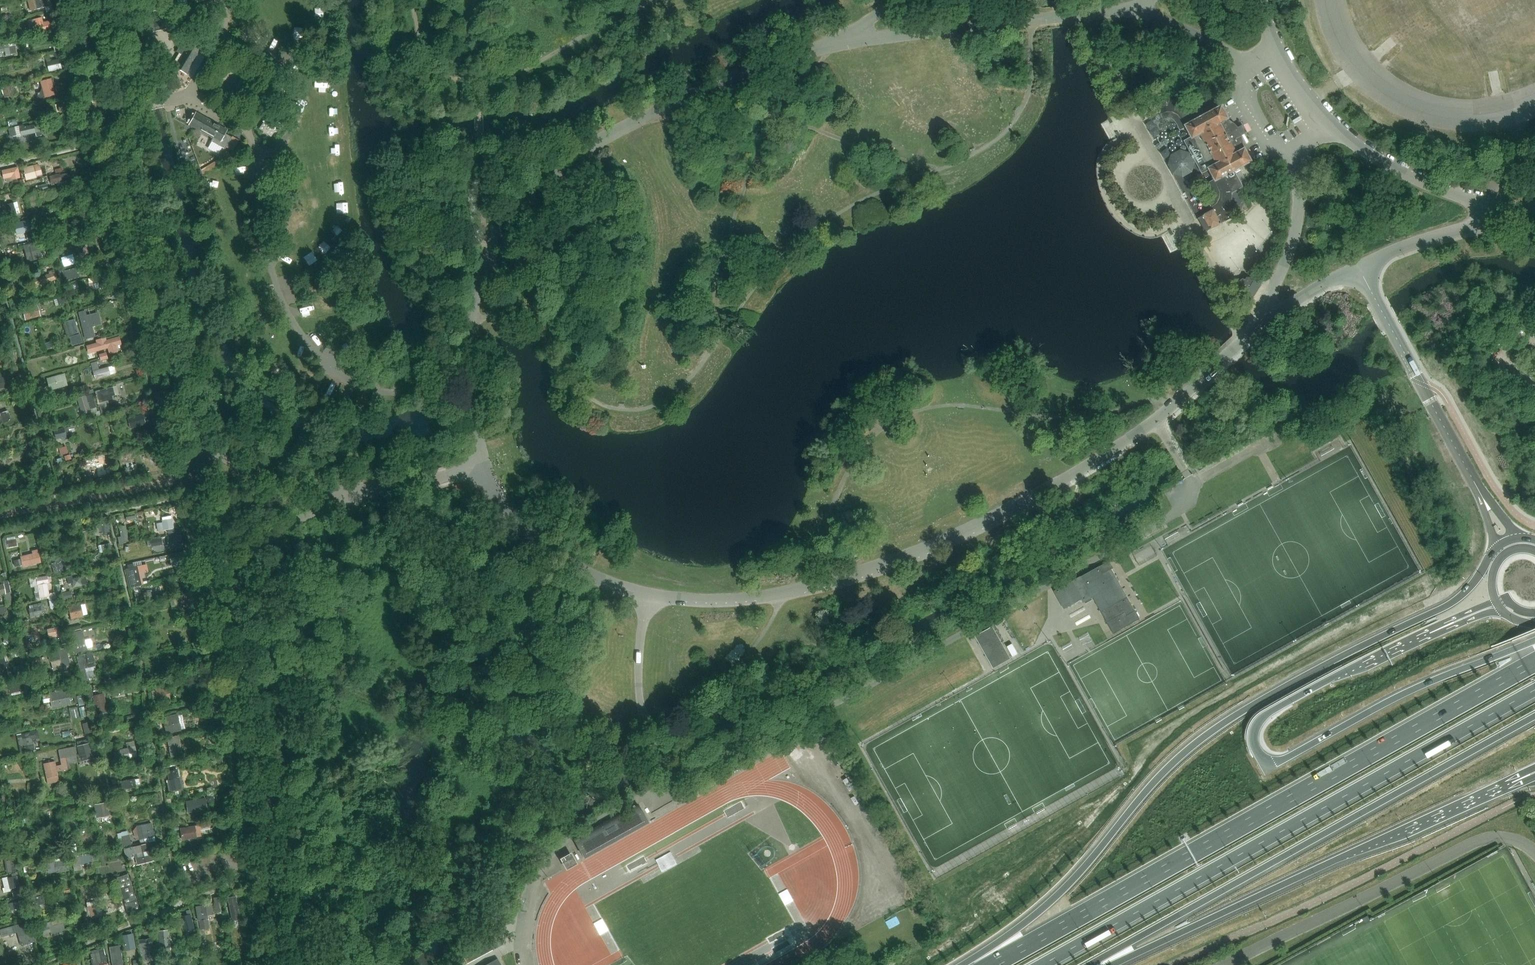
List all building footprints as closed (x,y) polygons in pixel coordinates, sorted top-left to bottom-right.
[(35,9),(45,7),(46,12),(52,11),(51,5),(50,0),(33,0),(35,9)] [(317,4),(317,15),(325,15),(326,4),(317,4)] [(145,14),(149,34),(171,30),(167,9),(145,14)] [(34,19),(33,19),(36,34),(43,32),(43,31),(52,29),(50,21),(43,23),(41,18),(34,19)] [(174,67),(186,74),(202,47),(185,37),(176,52),(181,55),(181,56),(178,55),(174,62),(176,63),(174,67)] [(62,41),(53,43),(55,52),(64,50),(62,41)] [(0,46),(0,53),(5,52),(6,56),(11,55),(9,47),(15,46),(14,43),(0,46)] [(60,59),(51,61),(53,72),(62,70),(60,59)] [(43,91),(37,93),(39,99),(55,95),(51,78),(40,82),(43,91)] [(324,82),(323,78),(318,78),(319,92),(330,92),(330,81),(324,82)] [(10,86),(2,88),(5,98),(13,96),(13,95),(10,87),(10,86)] [(1241,134),(1238,129),(1237,127),(1235,125),(1234,124),(1229,120),(1228,120),(1227,118),(1221,107),(1198,119),(1195,113),(1200,110),(1197,103),(1190,106),(1189,104),(1184,106),(1177,102),(1176,101),(1166,100),(1165,101),(1156,104),(1153,98),(1137,106),(1145,120),(1163,110),(1165,113),(1168,112),(1172,112),(1178,116),(1185,127),(1186,126),(1193,137),(1198,146),(1195,147),(1197,151),(1190,154),(1190,153),(1180,150),(1171,155),(1168,165),(1173,173),(1183,176),(1192,172),(1194,162),(1194,161),(1201,157),(1202,161),(1205,159),(1210,168),(1216,179),(1214,180),(1218,187),(1220,192),(1220,193),(1220,198),(1219,199),(1217,203),(1216,204),(1215,205),(1217,207),(1213,210),(1213,209),(1203,215),(1203,216),(1199,218),(1199,217),(1198,218),(1206,232),(1221,224),(1247,209),(1237,190),(1243,187),(1234,170),(1243,166),(1242,165),(1251,161),(1244,149),(1244,150),(1243,148),(1243,147),(1243,140),(1243,139),(1242,136),(1241,134)] [(75,99),(57,103),(60,113),(77,109),(75,99)] [(286,118),(275,110),(262,130),(273,137),(277,130),(280,133),(285,126),(281,124),(286,118)] [(225,134),(226,131),(196,115),(190,125),(214,138),(212,142),(225,149),(231,137),(225,134)] [(23,125),(8,128),(10,137),(16,136),(16,137),(36,133),(36,137),(42,136),(39,124),(24,127),(23,125)] [(227,151),(222,155),(226,160),(231,156),(227,151)] [(33,166),(23,168),(26,180),(36,178),(33,166)] [(18,167),(2,171),(3,177),(13,175),(14,179),(20,178),(18,167)] [(50,176),(49,176),(51,184),(73,179),(72,172),(60,175),(60,174),(50,176)] [(47,184),(39,186),(41,192),(49,190),(47,184)] [(34,194),(29,196),(32,209),(38,208),(34,194)] [(14,203),(7,205),(10,217),(17,215),(14,203)] [(54,205),(40,209),(42,216),(56,212),(54,205)] [(91,214),(89,208),(75,212),(78,222),(83,221),(82,217),(91,214)] [(31,212),(22,214),(24,221),(33,219),(31,212)] [(28,220),(16,223),(19,234),(31,231),(28,220)] [(99,234),(88,236),(90,245),(101,242),(99,234)] [(38,242),(25,245),(29,261),(42,257),(38,242)] [(76,268),(62,272),(65,282),(79,278),(76,268)] [(49,275),(34,279),(36,286),(56,279),(53,270),(48,272),(49,275)] [(110,281),(108,275),(90,280),(92,286),(97,285),(98,287),(104,285),(104,283),(110,281)] [(1261,284),(1254,280),(1251,278),(1249,277),(1246,277),(1245,278),(1234,283),(1240,296),(1242,298),(1243,298),(1245,299),(1246,300),(1248,300),(1250,299),(1251,299),(1253,298),(1253,297),(1261,284)] [(63,296),(57,298),(59,305),(65,304),(63,296)] [(34,306),(23,309),(25,320),(26,320),(37,317),(34,306)] [(85,311),(79,312),(85,339),(94,337),(92,326),(97,325),(94,314),(86,316),(85,311)] [(57,340),(53,329),(45,331),(48,342),(57,340)] [(80,334),(70,337),(72,346),(83,343),(80,334)] [(97,343),(87,345),(90,353),(108,348),(109,354),(117,351),(116,346),(119,345),(117,337),(105,340),(105,338),(96,340),(97,343)] [(0,354),(0,363),(3,365),(9,363),(6,352),(0,354)] [(106,352),(99,354),(100,360),(108,358),(106,352)] [(97,362),(91,363),(95,379),(111,375),(109,367),(99,369),(97,362)] [(64,374),(48,379),(50,390),(67,385),(64,374)] [(10,385),(7,376),(0,378),(0,388),(10,385)] [(96,392),(95,392),(98,403),(113,399),(112,396),(115,395),(112,387),(96,392)] [(88,396),(77,399),(82,414),(91,411),(90,409),(96,407),(92,394),(88,396)] [(0,404),(0,421),(1,424),(11,420),(5,402),(0,404)] [(100,407),(99,407),(101,414),(102,414),(110,412),(108,404),(100,407)] [(143,414),(128,418),(130,428),(145,424),(143,414)] [(68,427),(54,430),(56,439),(62,438),(63,441),(71,438),(68,427)] [(72,452),(70,444),(59,447),(61,455),(72,452)] [(131,453),(118,456),(120,465),(133,462),(131,453)] [(108,456),(99,458),(103,476),(112,474),(108,456)] [(25,487),(23,480),(12,482),(14,489),(25,487)] [(173,521),(157,523),(158,531),(168,530),(168,533),(174,532),(173,528),(174,528),(173,521)] [(108,523),(99,525),(101,536),(110,534),(108,523)] [(121,537),(118,537),(119,545),(123,545),(123,542),(129,541),(126,526),(119,528),(121,537)] [(181,534),(167,537),(169,547),(183,544),(181,534)] [(16,539),(7,541),(8,548),(17,546),(16,539)] [(110,543),(99,546),(100,552),(111,549),(110,543)] [(32,554),(20,556),(23,567),(41,563),(38,549),(32,551),(32,554)] [(56,566),(52,567),(54,574),(68,571),(65,558),(55,560),(56,566)] [(1114,568),(1110,560),(1054,591),(1064,608),(1082,599),(1083,602),(1093,597),(1113,633),(1140,619),(1112,569),(1114,568)] [(137,566),(126,569),(130,588),(142,585),(137,566)] [(39,592),(34,593),(36,601),(56,596),(55,593),(51,593),(49,596),(47,582),(52,581),(51,576),(47,577),(47,576),(36,578),(39,592)] [(72,576),(67,577),(68,584),(73,583),(74,587),(88,584),(86,576),(73,579),(72,576)] [(0,585),(0,595),(5,594),(5,593),(11,592),(8,580),(3,582),(3,584),(0,585)] [(71,591),(61,593),(63,600),(72,598),(71,591)] [(135,594),(136,602),(152,598),(150,591),(148,591),(135,594)] [(195,594),(180,597),(182,606),(191,603),(193,610),(199,609),(195,594)] [(29,609),(30,617),(42,614),(42,612),(45,611),(44,605),(43,606),(42,603),(33,605),(33,608),(29,609)] [(80,604),(68,607),(71,619),(83,616),(80,604)] [(59,625),(47,628),(50,643),(64,640),(64,635),(61,636),(59,625)] [(993,668),(1010,658),(992,627),(975,636),(993,668)] [(76,646),(73,647),(75,654),(87,650),(82,630),(73,632),(76,646)] [(1013,657),(1018,654),(1012,643),(1007,646),(1013,657)] [(66,648),(48,652),(50,662),(60,659),(62,668),(71,666),(66,648)] [(209,662),(206,651),(197,653),(200,665),(209,662)] [(93,653),(77,657),(82,680),(92,678),(90,667),(95,666),(93,653)] [(0,659),(0,677),(8,676),(4,658),(0,659)] [(182,664),(174,666),(176,672),(184,670),(182,664)] [(23,665),(13,667),(14,671),(15,676),(25,674),(23,665)] [(9,689),(1,690),(2,696),(25,691),(22,677),(8,680),(9,689)] [(153,690),(151,691),(153,699),(157,698),(158,702),(170,700),(167,687),(155,689),(155,690),(153,690)] [(72,689),(43,694),(43,699),(50,697),(52,708),(59,707),(59,706),(71,704),(69,697),(73,696),(72,689)] [(104,693),(93,695),(97,714),(107,712),(104,693)] [(177,714),(162,718),(166,734),(181,730),(177,714)] [(83,724),(85,734),(92,732),(89,722),(83,724)] [(37,731),(17,735),(21,752),(34,749),(31,738),(38,737),(37,731)] [(179,735),(167,738),(170,756),(182,754),(179,735)] [(78,746),(77,746),(81,762),(93,759),(89,743),(78,746)] [(54,761),(43,764),(48,784),(59,782),(57,771),(70,768),(69,763),(77,762),(76,755),(77,755),(75,746),(59,750),(62,765),(55,766),(54,761)] [(135,746),(113,751),(115,762),(137,757),(135,746)] [(675,775),(693,765),(689,758),(671,768),(675,775)] [(168,780),(167,780),(169,791),(182,788),(180,778),(179,778),(177,769),(167,771),(168,780)] [(137,787),(135,779),(121,781),(123,790),(137,787)] [(205,798),(186,801),(188,812),(207,809),(205,798)] [(109,802),(95,804),(98,817),(111,814),(109,802)] [(38,812),(20,814),(22,823),(39,820),(38,812)] [(137,826),(136,827),(139,840),(154,837),(152,823),(137,826)] [(181,828),(180,828),(182,840),(197,838),(196,837),(201,836),(200,829),(210,827),(209,823),(196,825),(181,828)] [(129,835),(121,837),(123,847),(131,845),(129,835)] [(149,843),(124,849),(126,858),(135,856),(137,863),(153,859),(149,843)] [(91,853),(72,856),(74,871),(81,869),(81,864),(93,862),(91,853)] [(574,853),(565,858),(563,856),(559,859),(561,863),(564,862),(569,870),(580,864),(574,853)] [(55,862),(56,872),(57,872),(68,870),(67,860),(55,862)] [(7,877),(2,878),(5,892),(11,891),(10,888),(11,888),(19,886),(16,873),(11,874),(12,877),(7,878),(7,877)] [(128,874),(116,878),(128,915),(129,915),(140,911),(128,874)] [(788,903),(797,899),(791,887),(782,891),(788,903)] [(44,895),(31,898),(33,905),(46,902),(44,895)] [(236,896),(228,898),(232,920),(240,919),(236,896)] [(219,898),(214,899),(216,912),(217,912),(218,915),(222,914),(221,911),(222,911),(219,898)] [(16,902),(9,903),(10,910),(17,909),(16,906),(24,904),(23,900),(16,902)] [(211,904),(195,907),(198,920),(200,929),(209,928),(207,915),(213,914),(211,904)] [(94,905),(81,909),(84,918),(96,915),(94,905)] [(508,921),(498,908),(488,916),(498,929),(508,921)] [(187,915),(179,917),(183,933),(195,930),(190,914),(191,914),(190,909),(186,911),(187,915)] [(601,910),(593,914),(599,926),(607,922),(601,910)] [(61,919),(40,925),(43,933),(50,931),(51,934),(64,930),(61,919)] [(0,929),(0,931),(2,937),(18,932),(21,945),(35,941),(33,932),(32,932),(29,923),(17,927),(16,925),(0,929)] [(504,945),(494,927),(486,932),(495,949),(504,945)] [(168,930),(159,931),(161,956),(170,955),(168,930)] [(133,933),(121,935),(123,951),(136,949),(133,933)] [(152,938),(139,940),(142,960),(146,960),(146,961),(154,960),(152,938)] [(493,950),(488,940),(462,954),(467,964),(493,950)] [(110,947),(112,964),(123,964),(120,945),(110,947)] [(90,951),(93,964),(101,964),(107,964),(103,948),(91,951),(90,951)]
